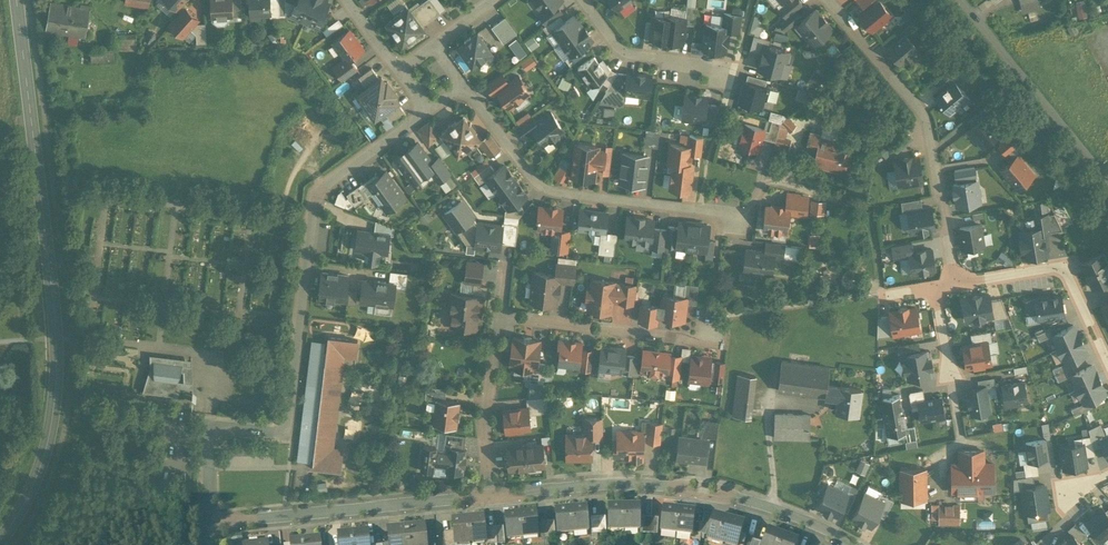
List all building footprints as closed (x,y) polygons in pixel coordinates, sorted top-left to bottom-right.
[(188,5),(183,0),(177,8),(181,11),(185,7),(186,7),(188,5)] [(211,17),(233,16),(233,7),(232,0),(210,0),(211,17)] [(248,4),(250,4),(251,12),(258,12),(258,14),(270,14),(270,0),(248,0),(248,4)] [(270,14),(270,17),(279,16),(278,0),(270,0),(270,14)] [(296,4),(294,3),(290,13),(305,20),(314,0),(298,0),(296,4)] [(305,20),(320,27),(324,17),(322,16),(329,2),(326,1),(326,0),(314,0),(305,20)] [(393,11),(406,2),(404,0),(392,0),(388,3),(393,11)] [(431,0),(424,0),(410,10),(422,26),(441,13),(431,0)] [(543,11),(544,12),(556,3),(560,0),(535,0),(543,11)] [(617,9),(629,0),(611,0),(617,9)] [(782,2),(781,1),(776,5),(780,9),(791,0),(784,0),(782,2)] [(780,9),(786,17),(795,10),(802,4),(798,0),(791,0),(780,9)] [(862,5),(859,8),(862,12),(877,0),(858,0),(862,5)] [(862,12),(866,16),(863,19),(871,29),(877,23),(879,25),(891,15),(879,0),(877,0),(862,12)] [(1023,10),(1040,7),(1039,0),(1020,0),(1023,10)] [(1077,16),(1087,16),(1086,1),(1077,1),(1077,16)] [(89,8),(51,2),(46,30),(84,36),(89,8)] [(410,10),(405,3),(393,12),(396,15),(387,22),(402,43),(423,27),(422,26),(410,10)] [(556,3),(544,12),(543,11),(539,14),(546,24),(559,14),(562,12),(556,3)] [(695,6),(686,5),(685,18),(685,24),(692,24),(695,6)] [(181,11),(170,24),(182,35),(189,28),(195,21),(198,18),(186,7),(185,7),(181,11)] [(241,7),(233,7),(233,16),(242,15),(241,7)] [(821,16),(815,9),(797,25),(813,44),(831,29),(826,22),(827,21),(822,15),(821,16)] [(786,17),(779,23),(785,30),(800,17),(795,10),(786,17)] [(741,14),(724,12),(722,25),(728,26),(727,30),(739,31),(741,14)] [(546,24),(543,27),(548,34),(553,30),(565,22),(559,14),(546,24)] [(565,22),(553,30),(562,41),(582,27),(580,25),(581,24),(578,21),(577,21),(573,15),(565,22)] [(517,32),(505,16),(491,26),(503,42),(517,32)] [(665,17),(653,16),(652,22),(652,27),(650,38),(662,40),(662,44),(666,44),(670,16),(665,16),(665,17)] [(685,18),(670,16),(666,44),(671,45),(671,41),(682,42),(685,24),(685,18)] [(205,22),(197,23),(195,21),(189,28),(196,34),(196,43),(206,42),(205,22)] [(722,25),(706,23),(705,32),(703,32),(702,40),(704,40),(703,49),(725,51),(727,30),(728,26),(722,25)] [(562,41),(561,42),(570,55),(581,47),(592,39),(588,34),(589,33),(584,27),(583,28),(583,26),(582,27),(562,41)] [(363,48),(349,29),(332,41),(344,58),(333,66),(340,76),(343,73),(344,71),(342,69),(352,61),(350,58),(363,48)] [(491,51),(477,32),(470,37),(470,36),(465,40),(465,41),(458,46),(472,65),(478,61),(480,63),(487,58),(485,55),(491,51)] [(136,34),(116,35),(116,49),(136,48),(136,34)] [(532,49),(540,43),(533,35),(525,40),(532,49)] [(771,39),(754,35),(749,50),(763,54),(765,45),(769,47),(771,39)] [(905,35),(888,49),(899,63),(905,58),(906,59),(912,54),(911,53),(916,49),(905,35)] [(520,57),(527,51),(517,37),(509,43),(520,57)] [(763,54),(759,68),(781,75),(784,63),(789,64),(792,53),(769,47),(765,45),(763,54)] [(570,55),(565,59),(569,65),(586,53),(581,47),(570,55)] [(522,61),(526,69),(537,61),(532,54),(522,61)] [(594,55),(578,67),(591,86),(595,83),(607,74),(606,72),(610,69),(602,58),(598,62),(594,55)] [(352,61),(342,69),(344,71),(343,73),(340,76),(342,80),(358,68),(352,61)] [(966,79),(953,66),(943,74),(950,83),(954,80),(959,85),(966,79)] [(371,67),(358,76),(366,87),(379,77),(371,67)] [(607,74),(595,83),(599,88),(602,82),(608,86),(616,72),(610,69),(606,72),(607,74)] [(627,73),(616,72),(608,86),(607,89),(625,91),(627,73)] [(651,75),(627,72),(627,73),(625,91),(625,92),(639,94),(640,95),(646,96),(647,94),(648,94),(651,75)] [(502,73),(486,85),(493,94),(497,90),(508,82),(502,73)] [(508,82),(497,90),(509,106),(528,92),(523,85),(525,84),(518,74),(508,82)] [(748,74),(745,82),(765,87),(767,79),(748,74)] [(559,84),(568,88),(572,79),(563,75),(559,84)] [(366,87),(357,94),(366,106),(391,87),(387,81),(385,82),(381,76),(379,77),(366,87)] [(950,83),(946,86),(942,89),(942,90),(934,96),(948,114),(956,109),(950,101),(955,97),(961,104),(970,98),(959,85),(954,80),(950,83)] [(742,87),(738,102),(760,107),(761,100),(766,101),(769,88),(765,87),(745,82),(744,88),(742,87)] [(391,87),(366,106),(374,117),(384,111),(397,101),(398,100),(394,94),(396,93),(391,87)] [(699,95),(693,95),(692,95),(685,94),(683,116),(692,117),(692,119),(703,120),(705,103),(706,98),(699,97),(699,95)] [(397,101),(384,111),(391,121),(404,112),(397,101)] [(719,105),(705,103),(703,120),(702,123),(713,125),(719,105)] [(986,103),(978,110),(983,116),(985,115),(991,109),(986,103)] [(991,109),(985,115),(990,121),(997,116),(991,109)] [(563,129),(550,111),(535,122),(531,125),(535,130),(544,143),(550,138),(552,142),(560,136),(557,133),(563,129)] [(463,116),(441,132),(442,132),(452,146),(457,153),(457,154),(458,153),(479,138),(479,137),(464,116),(463,115),(463,116)] [(531,115),(516,126),(517,127),(517,126),(525,137),(524,137),(525,138),(535,130),(531,125),(535,122),(531,115)] [(792,137),(790,137),(794,120),(783,117),(776,145),(789,149),(792,137)] [(780,122),(771,119),(768,130),(766,139),(775,141),(780,122)] [(439,134),(430,121),(418,129),(429,144),(434,140),(440,136),(439,134)] [(763,129),(744,123),(739,144),(758,150),(761,137),(763,129)] [(905,130),(891,144),(898,152),(912,137),(905,130)] [(442,132),(439,134),(440,136),(434,140),(437,144),(444,139),(450,147),(452,146),(442,132)] [(853,144),(810,132),(806,146),(817,149),(812,165),(845,174),(853,144)] [(1012,133),(998,144),(1006,154),(1008,152),(1014,147),(1019,142),(1012,133)] [(499,148),(489,134),(479,141),(490,155),(499,148)] [(703,136),(689,134),(688,146),(692,146),(691,153),(701,154),(703,136)] [(430,159),(418,142),(395,158),(413,182),(430,170),(433,168),(428,160),(430,159)] [(688,146),(670,143),(668,162),(678,163),(676,172),(687,174),(688,171),(688,165),(689,165),(691,153),(692,146),(688,146)] [(597,146),(577,144),(577,145),(577,150),(574,150),(574,151),(571,175),(571,176),(572,176),(593,179),(594,179),(595,178),(594,178),(596,166),(603,167),(603,166),(604,161),(605,151),(598,150),(598,148),(598,146),(597,146)] [(1014,147),(1008,152),(1014,158),(1016,156),(1017,155),(1019,153),(1014,147)] [(646,155),(624,152),(623,152),(623,153),(620,181),(619,181),(619,182),(620,182),(643,185),(644,184),(643,184),(647,156),(647,155),(646,155)] [(1029,170),(1018,156),(1017,155),(1016,156),(1014,158),(1002,168),(1001,169),(1002,169),(1016,187),(1017,188),(1028,178),(1024,174),(1029,170)] [(917,157),(910,158),(910,157),(902,158),(903,159),(895,160),(894,160),(894,162),(895,162),(898,183),(898,184),(899,184),(904,183),(905,186),(917,184),(916,181),(921,180),(922,180),(922,179),(918,158),(918,157),(918,156),(917,157)] [(450,173),(438,157),(432,162),(430,159),(428,160),(433,168),(430,170),(438,181),(450,173)] [(489,164),(473,176),(479,183),(488,177),(487,176),(495,171),(489,164)] [(495,171),(487,176),(488,177),(492,183),(490,184),(497,193),(514,180),(511,176),(512,175),(508,169),(507,170),(504,164),(495,171)] [(559,164),(554,177),(564,181),(569,168),(559,164)] [(974,166),(954,170),(956,180),(976,177),(974,166)] [(405,197),(385,171),(367,184),(373,192),(371,193),(379,204),(381,202),(387,211),(405,197)] [(676,172),(672,172),(670,188),(690,191),(692,172),(688,171),(687,174),(676,172)] [(976,177),(956,180),(956,183),(953,184),(954,189),(953,189),(954,195),(955,195),(957,205),(978,202),(976,194),(980,194),(979,187),(977,187),(976,177)] [(514,180),(497,193),(503,202),(505,201),(510,207),(518,202),(526,195),(522,190),(523,190),(519,184),(518,185),(514,180)] [(366,197),(358,185),(346,194),(354,205),(366,197)] [(346,199),(340,191),(338,193),(334,203),(343,206),(346,199)] [(798,195),(788,193),(786,207),(789,207),(788,213),(805,215),(807,197),(798,196),(798,195)] [(920,198),(901,201),(902,212),(908,211),(922,208),(920,198)] [(825,214),(826,200),(811,199),(810,212),(825,214)] [(444,214),(460,236),(473,227),(477,228),(478,223),(461,201),(444,214)] [(518,202),(510,207),(505,210),(504,216),(519,218),(524,210),(518,202)] [(776,207),(766,206),(766,210),(763,209),(762,217),(765,217),(763,229),(774,231),(775,229),(786,230),(788,213),(789,207),(786,207),(776,205),(776,207)] [(549,207),(539,206),(537,217),(539,217),(538,228),(549,229),(549,232),(552,232),(559,233),(560,229),(562,210),(556,209),(556,207),(549,206),(549,207)] [(922,208),(908,211),(911,231),(919,230),(919,231),(926,230),(926,228),(934,227),(930,207),(922,208)] [(607,213),(580,210),(577,229),(605,232),(607,213)] [(972,222),(984,221),(983,210),(971,211),(972,222)] [(1054,213),(1034,216),(1034,217),(1035,217),(1037,228),(1043,227),(1044,232),(1062,229),(1054,213)] [(644,217),(635,216),(635,218),(627,217),(624,239),(650,242),(651,242),(653,228),(653,220),(644,219),(644,217)] [(394,227),(375,220),(374,232),(389,234),(389,235),(393,235),(394,227)] [(518,224),(502,222),(502,226),(500,242),(515,244),(518,224)] [(709,225),(679,222),(678,227),(676,247),(685,248),(687,250),(694,251),(694,249),(706,251),(707,240),(709,225)] [(502,226),(478,223),(477,228),(473,227),(460,236),(466,244),(475,245),(475,246),(499,249),(500,242),(502,226)] [(980,224),(959,227),(963,249),(983,245),(980,224)] [(678,227),(667,226),(667,230),(665,245),(676,247),(678,227)] [(1037,228),(1021,231),(1021,230),(1020,231),(1020,232),(1022,239),(1021,239),(1020,239),(1020,240),(1022,249),(1021,249),(1022,250),(1023,250),(1023,249),(1024,256),(1025,257),(1046,254),(1048,254),(1047,252),(1047,253),(1044,232),(1043,227),(1037,228)] [(667,230),(653,228),(651,242),(650,242),(649,248),(664,249),(665,245),(667,230)] [(570,231),(560,229),(559,233),(552,232),(550,248),(567,251),(570,231)] [(374,232),(358,230),(356,249),(365,250),(364,261),(379,262),(380,252),(386,253),(389,235),(389,234),(374,232)] [(809,232),(807,245),(819,246),(821,233),(809,232)] [(715,241),(707,240),(706,251),(713,252),(715,241)] [(784,245),(766,242),(765,251),(774,252),(773,257),(782,258),(784,245)] [(912,242),(892,245),(894,258),(909,256),(909,253),(913,252),(912,242)] [(616,246),(599,244),(598,252),(615,254),(616,246)] [(765,251),(746,249),(743,270),(752,271),(752,274),(762,275),(762,272),(771,274),(773,257),(774,252),(765,251)] [(909,253),(909,256),(912,273),(935,269),(932,249),(925,250),(924,249),(916,250),(916,251),(913,252),(909,253)] [(713,252),(706,251),(705,259),(712,260),(713,252)] [(1002,251),(996,258),(1007,266),(1013,259),(1002,251)] [(1081,262),(1086,273),(1087,272),(1094,287),(1107,280),(1107,269),(1101,253),(1081,262)] [(482,265),(467,263),(465,281),(473,282),(473,281),(480,282),(482,265)] [(575,265),(556,263),(555,274),(558,275),(558,281),(573,283),(575,265)] [(408,273),(390,271),(389,282),(395,283),(395,287),(406,288),(408,273)] [(555,274),(534,271),(533,280),(535,283),(533,300),(530,300),(530,301),(535,301),(535,303),(536,304),(537,305),(538,305),(539,305),(540,305),(541,305),(542,304),(543,303),(543,302),(555,304),(556,295),(558,296),(558,295),(557,295),(558,285),(559,285),(559,284),(557,284),(558,281),(558,275),(555,274)] [(348,275),(337,274),(337,273),(328,272),(328,273),(322,272),(320,286),(321,286),(319,297),(344,300),(345,289),(346,289),(348,275)] [(389,282),(385,282),(386,281),(378,280),(378,281),(363,279),(360,301),(379,304),(378,312),(387,313),(391,314),(395,287),(395,283),(389,282)] [(616,282),(592,279),(591,288),(587,288),(586,300),(589,300),(588,308),(610,311),(612,300),(618,301),(621,283),(616,282)] [(486,286),(480,285),(480,282),(473,281),(473,282),(472,294),(473,294),(472,295),(482,296),(482,297),(485,297),(486,286)] [(635,285),(621,283),(618,301),(633,302),(635,285)] [(698,284),(685,283),(683,297),(686,297),(685,303),(696,304),(698,284)] [(472,294),(460,292),(460,293),(450,292),(448,310),(453,311),(451,321),(461,322),(460,328),(470,330),(470,328),(476,328),(477,313),(480,313),(482,297),(482,296),(472,295),(473,294),(472,294)] [(990,300),(989,294),(980,296),(979,295),(972,296),(972,297),(963,298),(966,319),(975,318),(975,319),(984,317),(984,316),(992,315),(990,300)] [(1060,294),(1026,300),(1028,310),(1037,309),(1039,319),(1064,314),(1060,294)] [(683,297),(665,295),(665,297),(663,298),(662,307),(663,308),(662,316),(661,316),(660,317),(683,320),(685,303),(686,297),(683,297)] [(990,300),(992,315),(992,320),(1008,317),(1001,298),(990,300)] [(898,310),(890,312),(890,315),(894,333),(919,329),(915,307),(907,309),(907,307),(898,309),(898,310)] [(878,317),(877,337),(894,335),(894,333),(890,315),(878,317)] [(1076,331),(1073,325),(1057,332),(1052,334),(1056,341),(1054,342),(1058,349),(1081,338),(1077,331),(1076,331)] [(1039,341),(1052,334),(1057,332),(1054,326),(1036,334),(1039,341)] [(990,330),(970,333),(972,343),(987,341),(987,342),(992,341),(990,330)] [(332,448),(344,357),(356,359),(358,340),(328,336),(326,351),(324,351),(325,342),(311,340),(308,376),(298,457),(294,455),(308,461),(311,455),(312,456),(314,456),(311,481),(311,482),(314,464),(316,464),(316,467),(321,468),(325,469),(330,468),(335,466),(339,467),(342,449),(332,448)] [(531,338),(523,337),(522,338),(513,337),(510,364),(531,366),(537,367),(537,362),(540,340),(531,339),(531,338)] [(1084,346),(1081,338),(1058,349),(1061,356),(1062,356),(1065,363),(1086,353),(1083,347),(1084,346)] [(574,341),(568,340),(567,341),(559,340),(558,352),(560,352),(559,362),(566,362),(566,365),(578,366),(580,349),(581,344),(574,343),(574,341)] [(989,353),(987,342),(987,341),(972,343),(963,345),(967,367),(991,363),(989,353)] [(905,355),(905,354),(919,351),(918,342),(898,346),(900,356),(905,355)] [(615,348),(602,347),(599,368),(621,371),(622,371),(624,354),(625,347),(616,346),(615,348)] [(592,350),(580,349),(578,366),(581,367),(581,368),(590,369),(592,350)] [(661,352),(643,349),(641,369),(651,370),(650,372),(651,374),(656,374),(657,373),(658,371),(666,372),(668,356),(665,355),(661,352)] [(919,351),(905,354),(905,355),(906,361),(903,361),(905,371),(907,370),(908,378),(931,374),(929,367),(931,366),(930,357),(928,357),(927,350),(919,351)] [(989,353),(991,363),(998,361),(996,352),(989,353)] [(184,358),(153,354),(154,366),(150,366),(142,391),(178,395),(181,386),(175,385),(177,380),(178,381),(184,358)] [(636,355),(624,354),(622,371),(621,371),(621,373),(634,374),(636,355)] [(703,357),(691,355),(689,375),(694,375),(694,380),(708,382),(708,378),(714,379),(716,361),(710,360),(710,359),(703,359),(703,357)] [(680,357),(668,356),(666,372),(666,375),(678,377),(680,357)] [(1052,369),(1055,375),(1073,366),(1070,360),(1065,363),(1052,369)] [(725,362),(716,361),(714,379),(714,380),(723,381),(725,362)] [(545,363),(537,362),(537,367),(531,366),(529,382),(543,383),(545,363)] [(1027,365),(1013,367),(1014,373),(1028,371),(1027,365)] [(1095,371),(1092,365),(1076,372),(1071,375),(1074,381),(1073,382),(1077,389),(1100,379),(1096,371),(1095,371)] [(1058,381),(1071,375),(1076,372),(1073,366),(1055,375),(1058,381)] [(755,376),(737,374),(732,415),(750,417),(755,376)] [(977,380),(979,387),(985,386),(985,387),(995,385),(994,377),(977,380)] [(1103,386),(1100,379),(1077,389),(1080,397),(1081,396),(1084,403),(1089,401),(1105,393),(1102,387),(1103,386)] [(1027,400),(1023,381),(1002,384),(1006,405),(1020,403),(1020,401),(1027,400)] [(542,394),(542,384),(529,384),(529,394),(542,394)] [(446,388),(426,386),(425,398),(436,399),(436,398),(444,399),(446,388)] [(840,386),(782,449),(781,460),(838,397),(840,386)] [(860,388),(840,386),(838,397),(837,410),(857,413),(860,388)] [(985,387),(985,386),(979,387),(968,389),(969,397),(967,397),(969,406),(970,405),(972,413),(989,410),(985,387)] [(501,390),(502,399),(518,397),(517,389),(501,390)] [(912,410),(918,409),(917,400),(924,399),(923,389),(908,392),(912,410)] [(903,411),(900,394),(880,397),(887,435),(905,432),(906,432),(905,427),(905,424),(906,424),(904,411),(903,411)] [(546,396),(526,398),(527,407),(528,414),(541,413),(541,410),(547,409),(546,396)] [(945,417),(942,396),(924,399),(917,400),(918,409),(920,421),(945,417)] [(444,399),(436,398),(436,399),(432,424),(456,428),(457,418),(459,419),(460,411),(458,410),(460,401),(444,399)] [(1089,401),(1084,403),(1071,409),(1074,415),(1092,407),(1089,401)] [(527,407),(504,410),(506,431),(522,430),(522,428),(530,427),(528,414),(527,407)] [(802,413),(775,413),(774,437),(809,438),(809,424),(808,424),(808,427),(799,427),(799,414),(802,414),(802,413)] [(601,418),(584,418),(584,434),(584,437),(591,436),(591,438),(601,438),(601,418)] [(718,421),(702,419),(701,428),(707,429),(707,437),(716,438),(718,421)] [(0,420),(0,435),(10,443),(17,435),(0,420)] [(662,423),(642,421),(641,430),(641,431),(645,431),(645,441),(659,443),(662,423)] [(995,430),(1003,428),(1001,421),(993,423),(995,430)] [(1048,422),(1041,423),(1043,435),(1047,439),(1051,438),(1048,422)] [(1100,423),(1088,428),(1090,435),(1094,448),(1103,445),(1100,439),(1106,436),(1100,423)] [(785,432),(736,425),(733,455),(781,461),(781,460),(782,449),(784,433),(785,433),(785,432)] [(905,427),(906,432),(905,432),(907,441),(916,439),(914,425),(905,427)] [(641,430),(627,430),(627,434),(617,434),(617,441),(614,441),(614,455),(630,455),(630,459),(642,459),(642,445),(645,445),(645,441),(645,431),(641,431),(641,430)] [(465,435),(446,433),(444,447),(446,447),(446,446),(464,449),(465,435)] [(584,434),(566,434),(567,459),(591,458),(591,438),(591,436),(584,437),(584,434)] [(1094,448),(1090,435),(1081,436),(1082,442),(1083,442),(1085,456),(1095,454),(1094,448)] [(1064,468),(1086,464),(1085,456),(1083,442),(1082,442),(1081,436),(1073,438),(1074,443),(1060,445),(1064,468)] [(699,441),(682,439),(682,437),(681,437),(679,455),(689,456),(688,460),(705,462),(707,440),(699,439),(699,441)] [(1036,460),(1047,459),(1044,439),(1026,442),(1029,462),(1036,460)] [(542,443),(528,445),(527,444),(521,445),(506,447),(509,469),(544,465),(542,443)] [(464,449),(446,446),(446,447),(445,452),(436,451),(437,448),(423,446),(420,470),(434,472),(435,465),(446,466),(445,471),(463,473),(464,465),(463,465),(463,461),(466,461),(466,456),(465,456),(466,449),(464,449)] [(983,450),(959,450),(959,463),(952,463),(952,477),(952,491),(969,491),(969,499),(978,499),(978,491),(993,491),(993,476),(993,462),(983,463),(983,450)] [(1036,460),(1029,462),(1023,463),(1025,476),(1033,475),(1039,474),(1036,460)] [(925,468),(900,468),(900,499),(926,499),(925,468)] [(1014,490),(1022,489),(1021,488),(1035,486),(1033,475),(1025,476),(1013,478),(1014,490)] [(841,509),(848,494),(847,494),(828,484),(818,507),(824,510),(824,511),(830,514),(831,513),(838,516),(841,509)] [(1028,521),(1048,518),(1047,509),(1049,509),(1045,484),(1035,486),(1021,488),(1022,489),(1025,513),(1027,512),(1028,521)] [(848,494),(841,509),(847,512),(856,494),(849,490),(847,494),(848,494)] [(877,514),(883,502),(877,499),(865,493),(853,517),(871,526),(877,514)] [(877,499),(883,502),(877,514),(884,517),(893,500),(880,493),(877,499)] [(959,505),(938,504),(938,510),(938,523),(959,524),(959,505)] [(624,506),(608,506),(608,530),(624,530),(624,506)] [(640,506),(624,506),(624,530),(640,530),(640,506)] [(1107,535),(1107,514),(1105,510),(1102,507),(1086,522),(1102,540),(1107,535)] [(587,508),(571,509),(573,532),(589,531),(587,508)] [(679,510),(663,508),(660,531),(676,533),(679,510)] [(571,509),(555,510),(557,534),(573,532),(571,509)] [(694,512),(679,510),(676,533),(691,535),(692,535),(693,522),(694,512)] [(536,512),(520,514),(523,537),(538,536),(536,512)] [(520,514),(505,516),(507,539),(523,537),(520,514)] [(715,516),(715,515),(714,515),(707,540),(723,544),(724,542),(733,544),(737,544),(740,536),(743,523),(731,520),(715,516)] [(598,517),(591,517),(591,534),(599,534),(598,517)] [(605,517),(598,517),(599,534),(606,533),(605,517)] [(651,517),(643,517),(642,533),(650,534),(651,517)] [(658,518),(651,517),(650,534),(657,534),(658,518)] [(484,518),(468,519),(470,543),(485,541),(486,541),(485,528),(484,518)] [(468,519),(452,521),(453,531),(455,544),(462,544),(470,543),(468,519)] [(554,521),(547,522),(548,538),(555,537),(554,521)] [(548,538),(547,522),(539,522),(541,539),(548,538)] [(702,523),(693,522),(692,535),(691,535),(691,538),(700,539),(702,523)] [(1072,534),(1079,541),(1086,535),(1075,523),(1067,529),(1072,534)] [(411,528),(411,525),(406,526),(408,544),(435,544),(435,539),(425,540),(424,527),(411,528)] [(389,530),(390,543),(382,544),(408,544),(406,526),(401,526),(401,529),(389,530)] [(503,526),(495,527),(497,543),(505,543),(503,526)] [(495,527),(485,528),(486,541),(485,541),(486,544),(497,543),(495,527)] [(338,533),(339,533),(341,544),(369,544),(367,530),(338,533)] [(768,530),(762,544),(779,544),(783,535),(768,530)] [(443,532),(444,544),(455,544),(453,531),(443,532)] [(1079,541),(1072,534),(1066,540),(1065,538),(1058,544),(1059,544),(1082,544),(1079,541)] [(783,535),(779,544),(796,544),(798,541),(783,535)] [(740,536),(737,544),(751,544),(753,539),(740,536)] [(291,541),(291,544),(320,544),(319,537),(308,538),(308,539),(291,541)]
